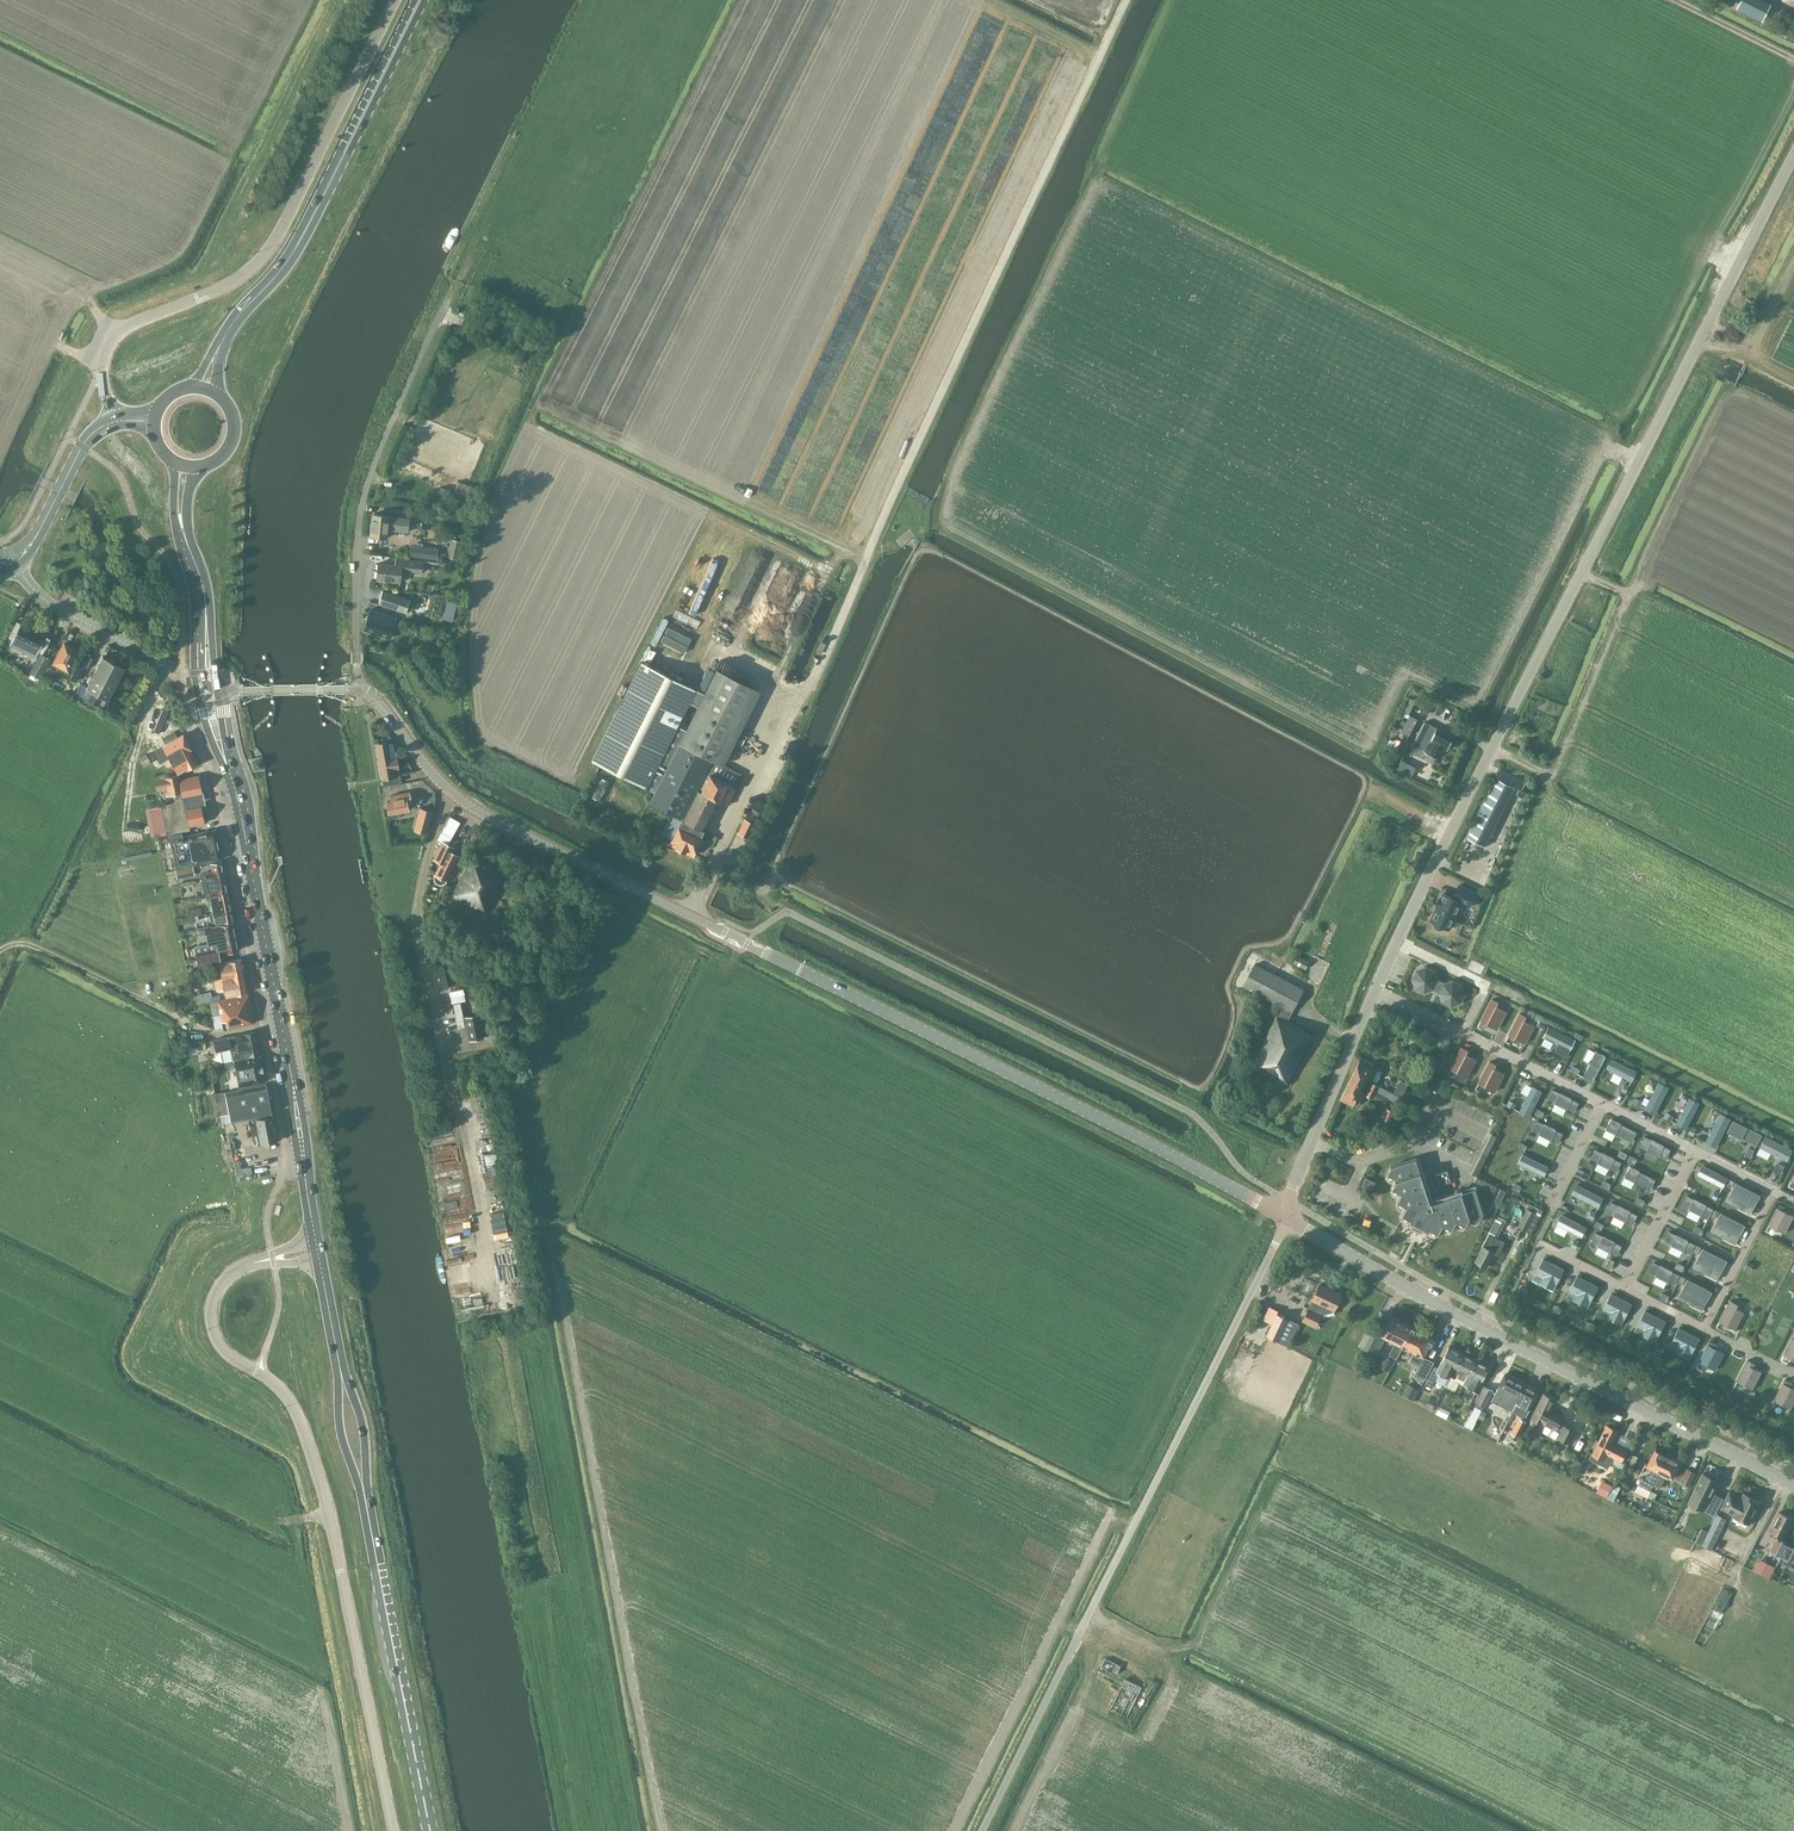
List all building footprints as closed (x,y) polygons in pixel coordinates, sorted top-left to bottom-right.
[(1737,8),(1762,21),(1769,7),(1756,0),(1741,0),(1737,8)] [(438,487),(434,503),(444,505),(445,499),(453,501),(455,493),(447,491),(447,489),(438,487)] [(387,538),(388,530),(408,533),(409,518),(389,516),(372,514),(370,536),(387,538)] [(450,540),(446,557),(457,560),(461,542),(450,540)] [(411,546),(409,555),(436,559),(437,549),(421,547),(422,544),(416,543),(415,546),(411,546)] [(421,572),(423,561),(409,560),(409,559),(395,557),(394,565),(378,563),(376,579),(400,582),(401,570),(408,572),(408,571),(414,572),(421,572)] [(382,590),(378,604),(405,613),(410,599),(382,590)] [(448,600),(444,614),(454,616),(457,603),(448,600)] [(363,630),(374,633),(374,636),(381,638),(381,637),(389,639),(396,619),(370,610),(363,630)] [(10,646),(34,658),(36,659),(29,674),(39,680),(50,659),(37,652),(45,636),(20,624),(10,646)] [(91,639),(85,652),(89,654),(95,641),(91,639)] [(64,643),(53,665),(66,672),(78,650),(64,643)] [(108,699),(124,667),(102,656),(86,687),(80,684),(74,693),(100,706),(105,697),(108,699)] [(648,802),(682,819),(683,817),(712,759),(720,763),(760,692),(715,669),(703,693),(640,662),(591,760),(654,792),(648,802)] [(48,668),(43,677),(51,681),(55,672),(48,668)] [(1409,698),(1401,713),(1407,715),(1414,701),(1409,698)] [(162,709),(153,731),(159,734),(167,712),(162,709)] [(1408,716),(1400,732),(1408,736),(1416,720),(1408,716)] [(1453,736),(1436,728),(1424,722),(1413,744),(1425,750),(1438,757),(1442,748),(1447,750),(1448,748),(1451,748),(1452,744),(1451,742),(1453,736)] [(156,765),(168,757),(177,772),(186,768),(187,770),(197,764),(189,750),(191,749),(182,734),(150,753),(156,765)] [(375,744),(382,780),(383,786),(401,782),(399,769),(396,757),(393,743),(388,744),(388,741),(375,744)] [(143,766),(150,762),(146,754),(139,758),(143,766)] [(254,770),(262,768),(260,759),(252,761),(254,770)] [(712,759),(683,817),(718,835),(747,778),(720,763),(712,759)] [(1399,760),(1395,769),(1410,777),(1415,768),(1399,760)] [(161,805),(147,808),(152,837),(166,835),(169,834),(181,831),(189,829),(189,826),(204,823),(201,806),(198,807),(196,793),(202,792),(199,775),(179,779),(178,775),(164,777),(158,779),(154,780),(156,788),(159,788),(167,787),(169,796),(176,795),(176,799),(172,803),(161,805)] [(1494,778),(1465,837),(1485,847),(1514,787),(1494,778)] [(388,813),(407,810),(405,799),(405,798),(409,798),(408,792),(389,796),(390,801),(386,802),(388,813)] [(419,808),(414,830),(425,833),(431,811),(419,808)] [(443,829),(441,832),(443,833),(451,838),(460,822),(449,817),(443,829)] [(682,819),(669,844),(692,856),(701,837),(700,837),(704,830),(682,819)] [(744,819),(737,832),(747,837),(754,824),(744,819)] [(126,823),(125,830),(138,832),(139,824),(126,823)] [(181,831),(169,834),(175,868),(221,859),(215,829),(187,835),(187,839),(183,840),(181,832),(181,831)] [(444,882),(445,880),(446,880),(458,856),(447,850),(449,846),(441,842),(433,860),(440,863),(434,874),(435,874),(434,877),(435,881),(440,883),(444,882)] [(503,872),(471,855),(450,895),(475,907),(475,906),(484,911),(485,910),(504,873),(503,872)] [(208,872),(200,874),(202,885),(225,881),(221,862),(210,864),(212,872),(208,872)] [(192,866),(175,870),(177,878),(194,875),(192,866)] [(209,895),(211,904),(229,901),(227,891),(225,881),(202,885),(204,895),(209,895)] [(1462,903),(1469,906),(1476,893),(1459,885),(1452,898),(1443,893),(1430,920),(1434,922),(1434,924),(1434,926),(1435,928),(1439,930),(1441,930),(1443,928),(1444,927),(1449,929),(1462,903)] [(211,904),(212,914),(231,910),(229,901),(211,904)] [(200,907),(187,910),(188,917),(181,918),(181,924),(196,921),(195,915),(201,914),(200,907)] [(231,910),(212,914),(214,923),(233,921),(231,910)] [(484,922),(479,933),(494,940),(500,929),(484,922)] [(208,943),(194,946),(198,967),(220,963),(218,954),(239,950),(233,923),(212,927),(199,930),(200,935),(207,934),(209,943),(208,943)] [(511,933),(502,929),(497,940),(507,944),(511,933)] [(1298,955),(1293,963),(1305,969),(1309,961),(1298,955)] [(228,961),(218,963),(222,979),(222,980),(244,976),(240,959),(228,961)] [(1281,1007),(1276,1016),(1287,1021),(1304,989),(1254,963),(1242,986),(1281,1007)] [(1451,1005),(1460,1002),(1464,994),(1461,985),(1453,981),(1444,983),(1437,980),(1434,971),(1426,967),(1416,970),(1412,978),(1415,987),(1424,992),(1433,989),(1439,992),(1442,1001),(1451,1005)] [(222,979),(214,980),(216,990),(224,989),(225,996),(247,992),(244,976),(222,980),(222,979)] [(210,992),(193,996),(196,1005),(209,1001),(212,1000),(211,996),(210,992)] [(212,1000),(209,1001),(209,1003),(213,1002),(220,1000),(219,995),(219,994),(211,996),(212,1000)] [(213,1002),(209,1003),(212,1016),(214,1029),(222,1029),(253,1023),(248,995),(220,1000),(213,1002)] [(1492,999),(1481,1020),(1497,1029),(1506,1011),(1496,1006),(1498,1002),(1492,999)] [(1519,1013),(1509,1035),(1525,1043),(1534,1026),(1524,1020),(1526,1016),(1519,1013)] [(484,1038),(479,1014),(464,1016),(468,1041),(484,1038)] [(1287,1021),(1276,1016),(1276,1015),(1251,1064),(1288,1083),(1312,1037),(1301,1031),(1302,1029),(1287,1021)] [(1566,1057),(1575,1040),(1548,1026),(1542,1037),(1557,1045),(1554,1051),(1566,1057)] [(259,1054),(258,1047),(255,1032),(213,1041),(216,1053),(230,1049),(232,1060),(242,1058),(259,1054)] [(1467,1077),(1476,1060),(1466,1055),(1468,1050),(1461,1047),(1450,1069),(1467,1077)] [(259,1055),(233,1060),(239,1087),(264,1082),(259,1055)] [(1373,1064),(1361,1057),(1351,1078),(1363,1084),(1366,1078),(1371,1081),(1377,1069),(1372,1066),(1373,1064)] [(1638,1071),(1611,1058),(1606,1068),(1632,1082),(1638,1071)] [(1495,1091),(1504,1074),(1494,1069),(1496,1065),(1489,1061),(1478,1083),(1495,1091)] [(211,1078),(198,1081),(201,1092),(213,1089),(211,1078)] [(1359,1091),(1363,1084),(1351,1078),(1340,1099),(1352,1105),(1354,1102),(1359,1104),(1364,1093),(1359,1091)] [(1395,1094),(1372,1082),(1368,1088),(1375,1092),(1386,1097),(1387,1096),(1391,1098),(1390,1099),(1398,1103),(1401,1096),(1407,1084),(1401,1081),(1395,1094)] [(1667,1087),(1656,1082),(1642,1110),(1653,1115),(1667,1087)] [(215,1095),(218,1110),(227,1108),(230,1122),(271,1114),(265,1085),(215,1095)] [(1541,1091),(1530,1085),(1517,1111),(1528,1116),(1541,1091)] [(1375,1092),(1368,1088),(1365,1094),(1372,1098),(1375,1092)] [(1579,1103),(1551,1089),(1546,1100),(1574,1113),(1579,1103)] [(1698,1102),(1687,1097),(1673,1124),(1684,1130),(1698,1102)] [(1384,1107),(1378,1124),(1389,1128),(1396,1112),(1384,1107)] [(1728,1119),(1717,1114),(1703,1141),(1713,1147),(1728,1119)] [(251,1135),(255,1135),(258,1145),(276,1141),(272,1117),(253,1120),(253,1125),(249,1126),(251,1135)] [(1636,1131),(1609,1117),(1604,1128),(1631,1141),(1636,1131)] [(1562,1132),(1534,1119),(1529,1129),(1557,1143),(1562,1132)] [(1746,1127),(1731,1119),(1725,1131),(1740,1138),(1746,1127)] [(1761,1134),(1746,1127),(1740,1138),(1755,1145),(1761,1134)] [(1671,1148),(1643,1135),(1638,1145),(1666,1158),(1671,1148)] [(1792,1149),(1764,1136),(1759,1147),(1786,1161),(1792,1149)] [(1621,1161),(1593,1147),(1588,1158),(1616,1171),(1621,1161)] [(1547,1165),(1519,1152),(1514,1162),(1542,1176),(1547,1165)] [(1386,1175),(1395,1179),(1391,1188),(1400,1192),(1396,1201),(1405,1206),(1401,1215),(1400,1217),(1401,1220),(1408,1224),(1407,1225),(1408,1225),(1412,1227),(1413,1230),(1420,1233),(1422,1232),(1426,1234),(1427,1235),(1427,1233),(1435,1237),(1438,1236),(1439,1234),(1444,1225),(1453,1229),(1457,1221),(1466,1226),(1471,1217),(1480,1222),(1485,1213),(1476,1188),(1430,1203),(1415,1157),(1391,1166),(1386,1175)] [(1657,1178),(1629,1165),(1624,1175),(1652,1189),(1657,1178)] [(1728,1178),(1701,1165),(1696,1175),(1723,1189),(1728,1178)] [(1440,1185),(1451,1182),(1447,1171),(1436,1174),(1440,1185)] [(1375,1182),(1366,1177),(1362,1186),(1371,1190),(1375,1182)] [(1604,1197),(1576,1184),(1571,1194),(1599,1208),(1604,1197)] [(1759,1198),(1734,1185),(1725,1203),(1749,1216),(1759,1198)] [(1713,1208),(1685,1194),(1680,1205),(1708,1218),(1713,1208)] [(1636,1214),(1608,1201),(1603,1211),(1631,1225),(1636,1214)] [(1779,1203),(1777,1207),(1776,1207),(1767,1225),(1784,1234),(1793,1216),(1782,1210),(1785,1206),(1779,1203)] [(1527,1208),(1518,1226),(1526,1230),(1534,1213),(1527,1208)] [(1586,1226),(1558,1213),(1553,1223),(1581,1237),(1586,1226)] [(1744,1227),(1720,1214),(1710,1232),(1735,1245),(1744,1227)] [(1497,1215),(1487,1234),(1488,1234),(1474,1261),(1486,1267),(1494,1252),(1498,1254),(1504,1242),(1496,1238),(1506,1220),(1504,1219),(1497,1215)] [(504,1217),(490,1220),(492,1233),(506,1230),(504,1217)] [(1621,1244),(1594,1231),(1589,1241),(1616,1255),(1621,1244)] [(1697,1245),(1669,1232),(1664,1242),(1692,1256),(1697,1245)] [(1726,1262),(1702,1249),(1692,1267),(1717,1280),(1726,1262)] [(1553,1291),(1563,1270),(1542,1259),(1532,1280),(1553,1291)] [(1680,1275),(1652,1261),(1647,1272),(1675,1285),(1680,1275)] [(1277,1273),(1273,1281),(1280,1284),(1284,1276),(1277,1273)] [(1587,1307),(1598,1287),(1577,1276),(1566,1296),(1587,1307)] [(1711,1293),(1686,1280),(1676,1298),(1701,1311),(1711,1293)] [(1316,1327),(1321,1315),(1334,1311),(1342,1294),(1320,1284),(1312,1301),(1309,1307),(1308,1307),(1302,1320),(1316,1327)] [(1620,1325),(1631,1305),(1610,1294),(1599,1314),(1620,1325)] [(1745,1312),(1738,1309),(1733,1307),(1735,1303),(1730,1300),(1728,1304),(1727,1304),(1718,1321),(1735,1330),(1745,1312)] [(1654,1342),(1665,1322),(1644,1311),(1633,1331),(1654,1342)] [(1277,1314),(1266,1335),(1287,1345),(1293,1332),(1297,1323),(1288,1319),(1277,1314)] [(1397,1357),(1403,1346),(1413,1327),(1393,1316),(1382,1335),(1396,1342),(1390,1353),(1397,1357)] [(1434,1338),(1413,1327),(1403,1346),(1414,1352),(1410,1360),(1419,1365),(1414,1374),(1425,1379),(1434,1362),(1424,1356),(1434,1338)] [(1688,1360),(1699,1339),(1678,1329),(1667,1349),(1688,1360)] [(1374,1352),(1382,1337),(1367,1330),(1359,1344),(1374,1352)] [(1792,1337),(1783,1354),(1793,1360),(1793,1333),(1792,1337)] [(1707,1344),(1698,1362),(1714,1370),(1723,1352),(1715,1348),(1717,1345),(1709,1340),(1707,1344)] [(1434,1366),(1425,1383),(1432,1387),(1439,1373),(1448,1378),(1453,1368),(1461,1351),(1450,1346),(1442,1362),(1440,1361),(1437,1368),(1434,1366)] [(1448,1378),(1444,1385),(1446,1386),(1455,1390),(1458,1383),(1463,1385),(1463,1384),(1463,1383),(1467,1375),(1475,1358),(1461,1351),(1453,1368),(1460,1371),(1455,1381),(1448,1378)] [(1463,1383),(1463,1384),(1476,1390),(1479,1384),(1488,1365),(1475,1358),(1467,1375),(1463,1383)] [(1747,1360),(1736,1381),(1752,1390),(1761,1372),(1753,1368),(1756,1364),(1747,1360)] [(1495,1392),(1491,1401),(1512,1411),(1526,1384),(1522,1382),(1504,1374),(1495,1392)] [(1774,1400),(1790,1409),(1793,1400),(1793,1388),(1791,1387),(1793,1383),(1785,1379),(1783,1383),(1774,1400)] [(1526,1384),(1512,1411),(1522,1417),(1525,1418),(1528,1414),(1539,1391),(1526,1384)] [(1406,1385),(1401,1394),(1412,1399),(1416,1391),(1406,1385)] [(1483,1386),(1480,1394),(1475,1402),(1483,1406),(1486,1407),(1494,1391),(1483,1386)] [(1463,1405),(1471,1410),(1473,1407),(1475,1402),(1480,1394),(1471,1389),(1463,1405)] [(1543,1393),(1530,1418),(1543,1425),(1544,1424),(1545,1424),(1541,1431),(1555,1439),(1556,1437),(1569,1444),(1576,1431),(1563,1424),(1560,1421),(1562,1417),(1563,1417),(1562,1416),(1562,1415),(1555,1411),(1555,1412),(1550,1410),(1555,1399),(1543,1393)] [(1431,1396),(1427,1405),(1433,1408),(1437,1399),(1431,1396)] [(1467,1418),(1475,1422),(1481,1411),(1483,1406),(1475,1402),(1473,1407),(1471,1410),(1467,1418)] [(1450,1411),(1439,1406),(1437,1408),(1435,1413),(1447,1419),(1449,1414),(1450,1411)] [(1519,1416),(1510,1432),(1518,1436),(1527,1420),(1519,1416)] [(1528,1423),(1524,1431),(1533,1435),(1537,1427),(1528,1423)] [(1591,1453),(1589,1459),(1607,1468),(1610,1463),(1613,1457),(1620,1461),(1627,1449),(1613,1442),(1618,1431),(1605,1425),(1595,1447),(1592,1454),(1591,1453)] [(1638,1484),(1635,1490),(1647,1497),(1648,1496),(1651,1490),(1653,1486),(1659,1473),(1668,1456),(1655,1449),(1646,1466),(1652,1470),(1647,1479),(1642,1477),(1638,1484)] [(1631,1454),(1625,1465),(1632,1469),(1638,1458),(1631,1454)] [(1659,1473),(1653,1486),(1659,1489),(1665,1476),(1672,1479),(1681,1463),(1668,1456),(1659,1473)] [(1616,1466),(1611,1477),(1617,1479),(1621,1469),(1616,1466)] [(1686,1468),(1680,1480),(1689,1485),(1696,1472),(1686,1468)] [(1702,1472),(1687,1502),(1699,1508),(1715,1515),(1723,1498),(1712,1493),(1714,1490),(1715,1491),(1719,1484),(1716,1483),(1718,1480),(1702,1472)] [(1602,1480),(1596,1492),(1606,1497),(1612,1485),(1602,1480)] [(1614,1484),(1607,1498),(1613,1501),(1621,1487),(1614,1484)] [(1651,1490),(1648,1496),(1654,1499),(1657,1493),(1651,1490)] [(1733,1515),(1738,1517),(1748,1522),(1759,1503),(1744,1495),(1741,1499),(1729,1494),(1723,1508),(1734,1514),(1733,1515)] [(1778,1512),(1769,1531),(1775,1534),(1774,1537),(1775,1538),(1775,1537),(1783,1541),(1784,1538),(1785,1535),(1793,1520),(1778,1512)] [(1706,1535),(1701,1545),(1709,1549),(1715,1536),(1716,1537),(1717,1536),(1718,1535),(1726,1519),(1717,1514),(1708,1531),(1706,1535)] [(1769,1550),(1781,1556),(1778,1562),(1789,1568),(1792,1562),(1793,1563),(1793,1562),(1793,1547),(1783,1541),(1775,1537),(1775,1538),(1769,1550)] [(1757,1561),(1752,1570),(1769,1579),(1774,1569),(1757,1561)] [(1105,1657),(1101,1666),(1116,1674),(1120,1664),(1105,1657)] [(1125,1678),(1110,1709),(1127,1716),(1130,1718),(1126,1726),(1132,1730),(1159,1684),(1154,1682),(1149,1690),(1142,1687),(1125,1678)]
